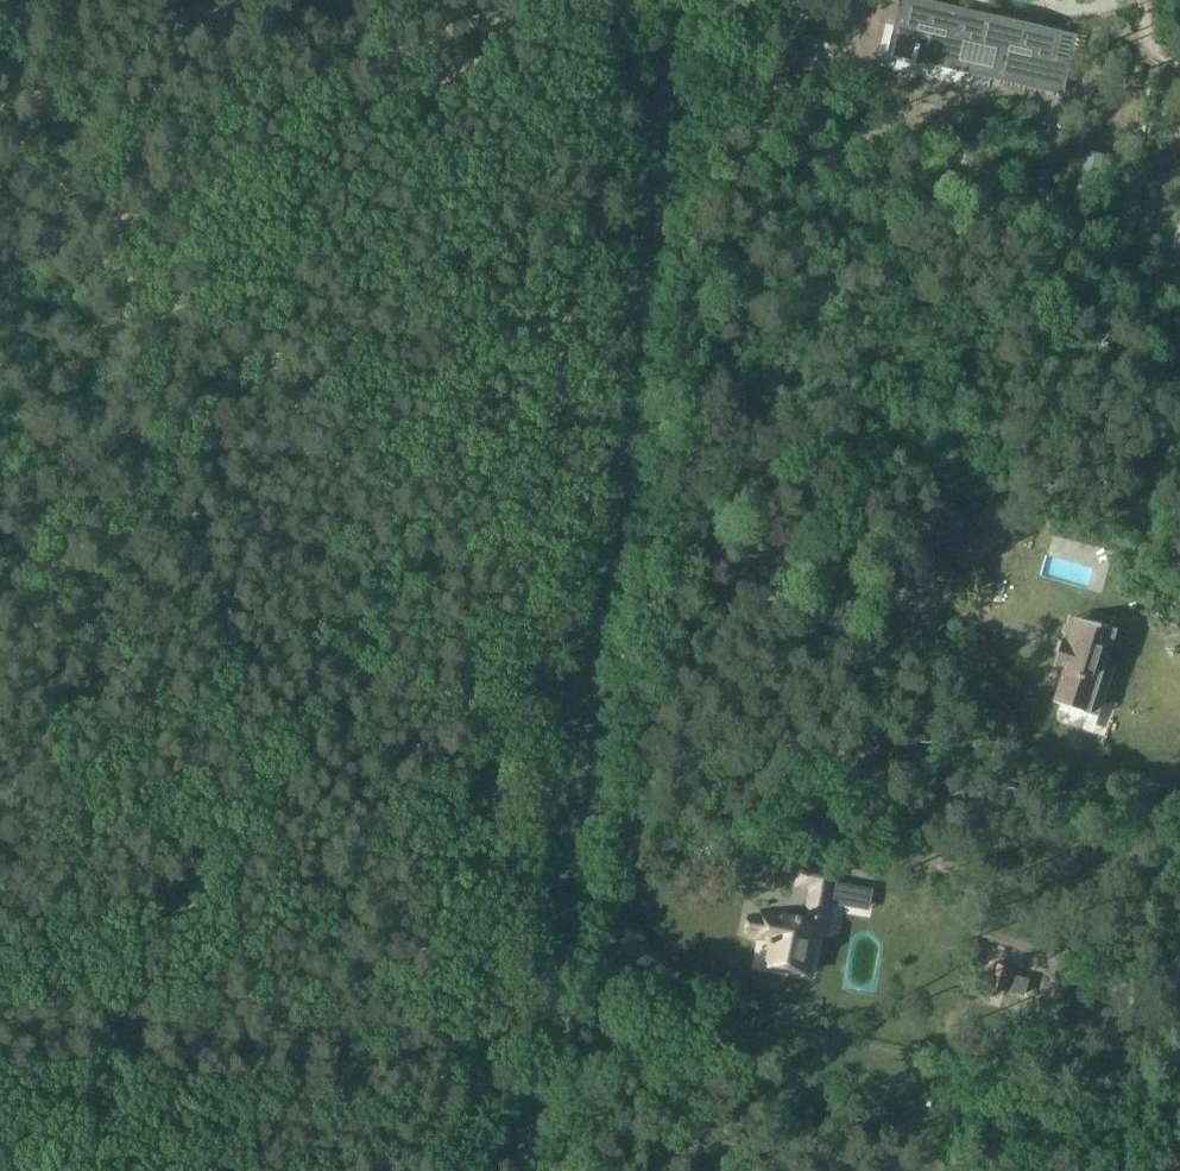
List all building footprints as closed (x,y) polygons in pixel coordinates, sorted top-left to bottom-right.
[(897,25),(891,52),(913,57),(912,65),(916,65),(917,58),(958,68),(960,62),(982,68),(997,71),(1063,86),(1068,64),(1053,60),(1057,46),(1060,33),(1059,33),(1004,21),(1002,29),(969,21),(970,18),(907,4),(902,27),(897,25)] [(1088,151),(1072,206),(1091,211),(1107,156),(1088,151)] [(1059,653),(1055,668),(1065,672),(1056,701),(1062,703),(1056,720),(1094,732),(1105,700),(1115,666),(1107,664),(1117,632),(1110,630),(1111,627),(1092,621),(1091,624),(1082,621),(1075,643),(1064,640),(1059,653)] [(771,942),(773,942),(767,972),(783,974),(781,983),(804,988),(807,972),(815,930),(825,931),(832,889),(836,867),(800,862),(797,884),(812,886),(807,917),(797,915),(796,920),(762,914),(758,937),(771,939),(771,942)] [(995,961),(988,985),(1007,990),(1014,966),(995,961)]
